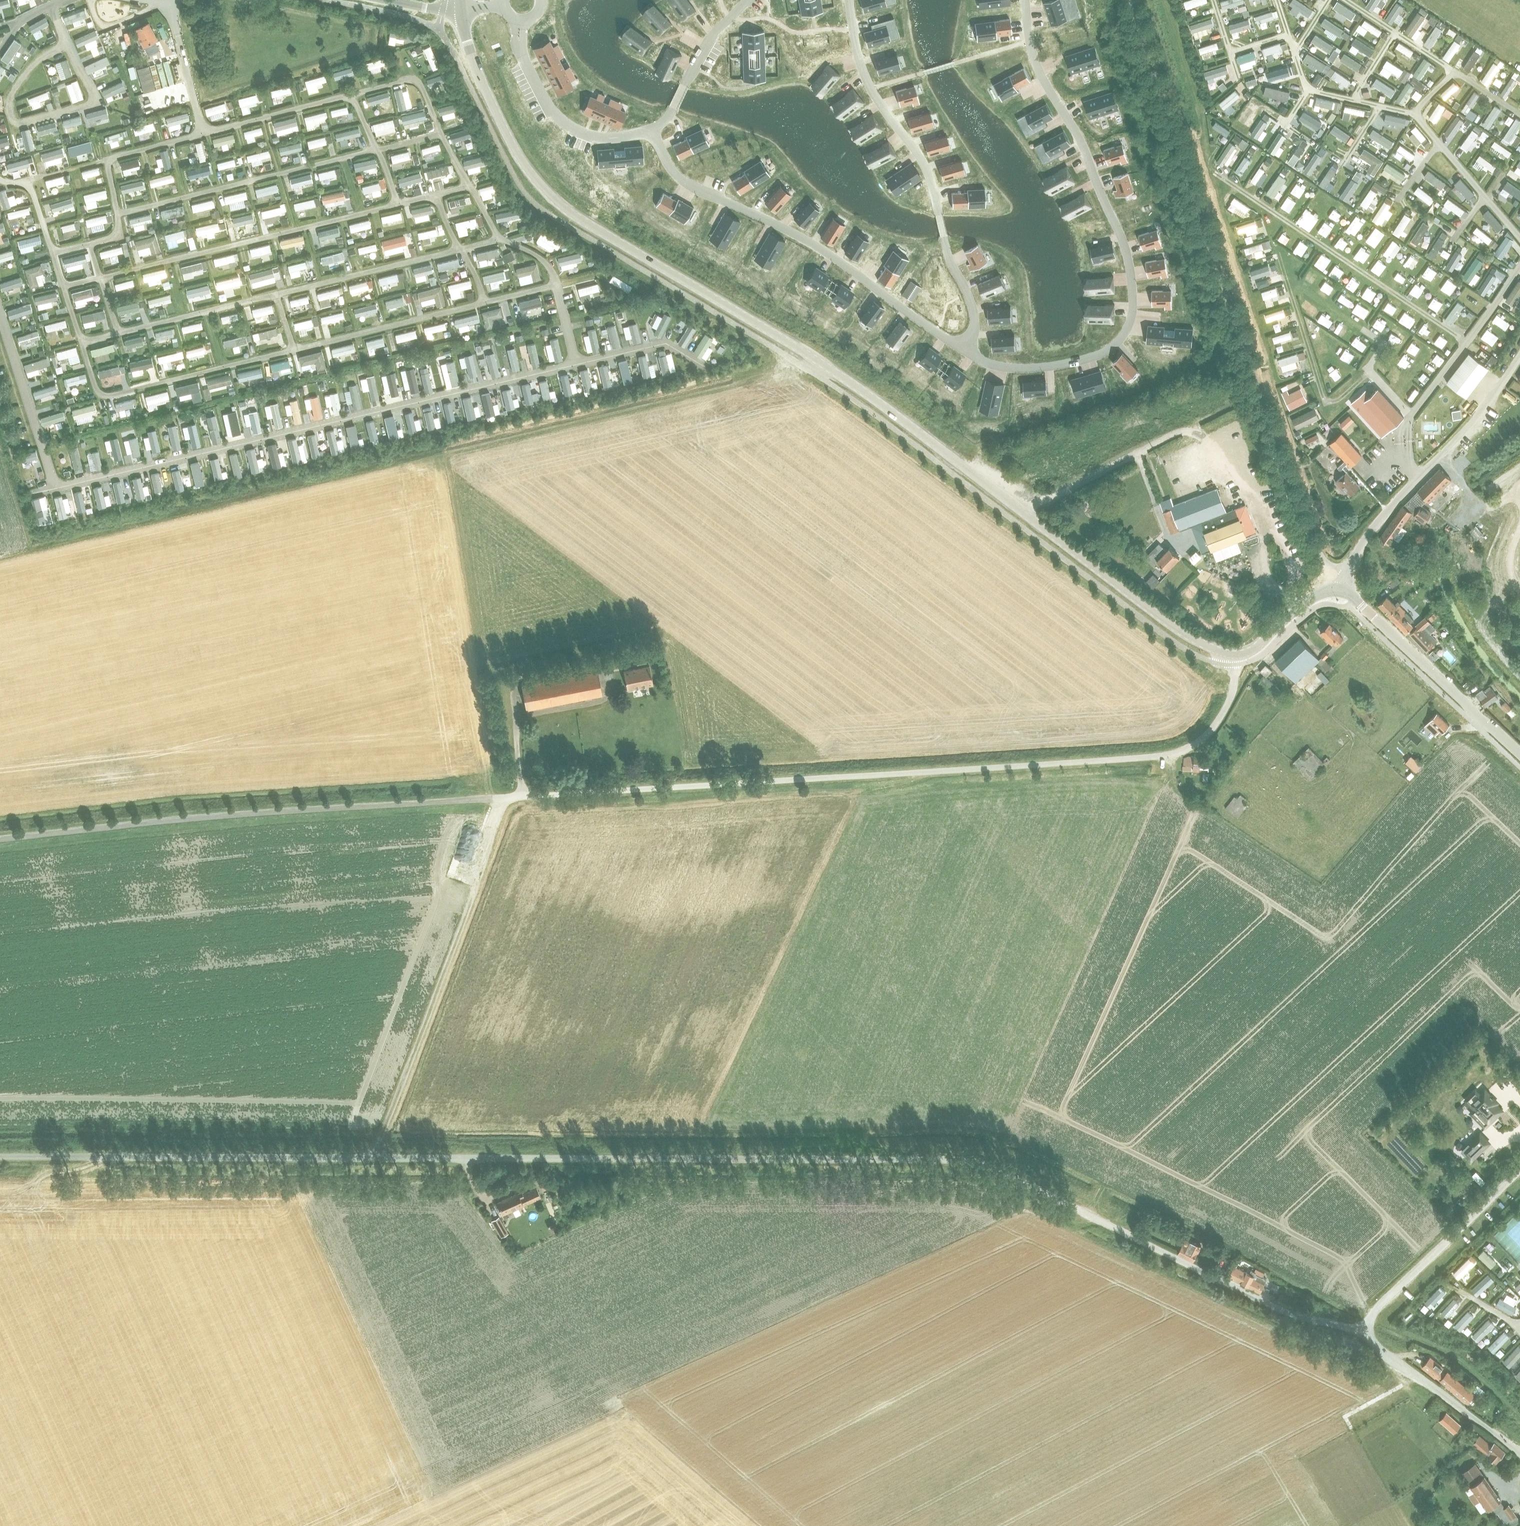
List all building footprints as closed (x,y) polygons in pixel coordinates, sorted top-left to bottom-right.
[(669,2),(683,20),(695,11),(686,0),(672,0),(669,2)] [(800,15),(811,13),(809,0),(797,0),(800,15)] [(811,13),(822,12),(820,0),(809,0),(811,13)] [(863,10),(884,4),(885,4),(884,0),(860,0),(863,10)] [(1045,2),(1052,24),(1066,19),(1065,14),(1077,10),(1073,0),(1052,0),(1045,2)] [(655,8),(644,18),(660,35),(671,24),(655,8)] [(86,16),(84,9),(63,16),(66,24),(86,16)] [(49,24),(45,17),(29,26),(32,32),(49,24)] [(871,30),(863,32),(867,46),(888,39),(889,39),(887,30),(895,28),(893,19),(894,19),(893,18),(873,24),(874,25),(875,29),(871,30)] [(993,20),(975,22),(977,40),(995,38),(995,35),(1010,34),(1008,19),(993,21),(993,20)] [(143,45),(156,39),(148,22),(135,28),(139,37),(136,39),(139,44),(142,43),(143,45)] [(411,40),(412,32),(391,28),(389,36),(411,40)] [(633,29),(624,41),(642,54),(651,42),(633,29)] [(98,38),(95,30),(75,39),(78,46),(98,38)] [(752,31),(741,31),(742,47),(753,47),(752,31)] [(763,31),(752,31),(753,47),(764,46),(763,31)] [(7,63),(20,44),(13,39),(0,59),(7,63)] [(549,40),(535,47),(541,59),(555,52),(552,46),(549,40)] [(439,67),(429,46),(423,49),(432,70),(439,67)] [(667,48),(657,69),(670,75),(680,55),(667,48)] [(1095,48),(1081,53),(1085,66),(1099,62),(1095,48)] [(555,52),(541,59),(547,70),(561,63),(558,58),(555,52)] [(1081,53),(1066,57),(1071,71),(1085,66),(1081,53)] [(895,54),(874,60),(878,73),(891,69),(892,69),(892,68),(891,65),(898,62),(896,57),(896,56),(895,54)] [(109,64),(106,56),(86,65),(89,72),(109,64)] [(385,64),(383,58),(364,63),(366,69),(385,64)] [(72,76),(66,59),(59,62),(66,78),(72,76)] [(561,63),(547,70),(553,82),(566,74),(563,69),(561,63)] [(753,65),(742,65),(743,81),(754,81),(753,65)] [(765,65),(753,65),(754,81),(765,80),(765,65)] [(827,65),(813,83),(824,92),(839,75),(827,65)] [(352,75),(350,67),(332,72),(334,80),(352,75)] [(1009,75),(993,83),(1002,100),(1018,92),(1016,89),(1030,82),(1023,68),(1009,76),(1009,75)] [(447,80),(444,73),(426,79),(429,86),(447,80)] [(566,74),(553,82),(559,93),(572,86),(569,80),(566,74)] [(325,81),(324,75),(304,81),(305,87),(325,81)] [(83,99),(76,80),(71,82),(78,101),(83,99)] [(125,91),(121,82),(101,90),(105,99),(125,91)] [(914,85),(895,91),(899,105),(911,102),(912,106),(919,104),(914,85)] [(290,92),(288,86),(270,91),(271,97),(290,92)] [(406,109),(401,89),(393,90),(399,111),(406,109)] [(852,89),(834,103),(845,117),(862,103),(852,89)] [(48,97),(46,91),(28,98),(30,104),(48,97)] [(389,99),(387,91),(366,97),(369,105),(389,99)] [(1113,93),(1099,98),(1103,111),(1118,106),(1113,93)] [(257,101),(255,94),(238,99),(240,106),(257,101)] [(590,96),(583,110),(595,115),(602,101),(596,98),(590,96)] [(1099,98),(1085,102),(1089,115),(1103,111),(1099,98)] [(602,101),(595,115),(607,120),(613,106),(607,103),(602,101)] [(460,110),(458,102),(438,108),(440,115),(460,110)] [(227,110),(225,103),(205,109),(207,116),(227,110)] [(1030,123),(1022,127),(1026,135),(1026,136),(1045,127),(1044,126),(1042,122),(1045,120),(1052,116),(1046,104),(1026,114),(1030,123)] [(346,106),(330,110),(331,116),(348,112),(346,106)] [(613,106),(607,120),(619,126),(625,112),(619,109),(613,106)] [(106,109),(86,114),(88,121),(108,116),(106,109)] [(425,119),(423,110),(400,116),(403,124),(425,119)] [(323,112),(304,117),(305,123),(325,118),(323,112)] [(929,112),(908,118),(912,131),(924,127),(926,127),(925,126),(924,123),(931,120),(929,115),(930,115),(929,114),(929,112)] [(187,113),(166,118),(168,126),(189,120),(187,113)] [(872,115),(853,127),(862,142),(881,129),(872,115)] [(80,116),(62,121),(64,128),(81,123),(80,116)] [(294,116),(273,122),(275,130),(297,124),(294,116)] [(396,126),(394,118),(373,123),(375,131),(396,126)] [(55,122),(37,127),(39,134),(57,129),(55,122)] [(152,123),(133,129),(135,135),(154,129),(152,123)] [(263,133),(261,127),(243,132),(245,138),(263,133)] [(358,128),(334,134),(336,141),(360,135),(358,128)] [(474,136),(472,128),(450,134),(452,142),(474,136)] [(686,138),(672,145),(678,158),(692,152),(693,152),(709,145),(701,128),(685,135),(686,138)] [(28,129),(21,131),(26,151),(34,149),(28,129)] [(121,131),(105,137),(106,143),(123,138),(121,131)] [(1048,151),(1040,155),(1044,163),(1043,164),(1044,165),(1062,155),(1061,154),(1059,150),(1062,148),(1070,144),(1063,132),(1044,142),(1043,143),(1048,151)] [(233,134),(213,139),(215,147),(234,142),(233,134)] [(6,136),(0,138),(0,146),(8,144),(6,136)] [(326,144),(324,136),(307,140),(308,148),(326,144)] [(945,136),(924,142),(928,155),(941,151),(942,151),(942,150),(941,146),(948,144),(946,139),(946,138),(945,136)] [(89,141),(67,148),(70,157),(92,150),(89,141)] [(205,160),(201,142),(195,143),(200,162),(205,160)] [(301,149),(300,142),(278,147),(280,154),(301,149)] [(888,143),(868,153),(875,166),(895,156),(888,143)] [(1122,143),(1104,149),(1108,163),(1120,160),(1121,164),(1128,161),(1122,143)] [(440,150),(439,144),(421,149),(423,155),(440,150)] [(613,147),(596,148),(598,167),(615,165),(615,163),(625,163),(625,164),(643,163),(642,144),(624,146),(624,148),(613,149),(613,147)] [(64,155),(61,148),(40,154),(43,161),(64,155)] [(1383,161),(1364,149),(1360,155),(1371,163),(1367,170),(1374,175),(1383,161)] [(171,167),(166,150),(159,151),(164,169),(171,167)] [(268,158),(266,150),(246,155),(248,163),(268,158)] [(410,158),(408,151),(390,155),(392,163),(410,158)] [(486,164),(484,156),(464,161),(466,169),(486,164)] [(29,166),(27,158),(6,164),(8,171),(29,166)] [(140,165),(138,158),(120,163),(122,170),(140,165)] [(374,158),(353,163),(355,171),(376,166),(374,158)] [(234,159),(217,163),(218,169),(236,165),(234,159)] [(746,171),(733,180),(741,192),(754,184),(755,185),(770,175),(760,159),(745,169),(746,171)] [(960,160),(939,166),(943,179),(956,176),(957,175),(956,175),(955,171),(962,169),(961,163),(961,162),(960,160)] [(911,163),(890,177),(899,191),(920,177),(911,163)] [(210,173),(208,165),(187,170),(189,179),(210,173)] [(449,173),(447,166),(426,171),(428,178),(449,173)] [(100,173),(98,167),(81,171),(83,177),(100,173)] [(1066,167),(1046,178),(1054,193),(1074,182),(1066,167)] [(334,169),(318,173),(319,180),(335,176),(334,169)] [(422,180),(420,172),(397,178),(399,186),(422,180)] [(1127,172),(1113,177),(1117,188),(1113,190),(1115,197),(1133,191),(1127,172)] [(174,181),(172,173),(149,179),(151,187),(174,181)] [(312,182),(309,174),(289,179),(292,187),(312,182)] [(64,183),(62,176),(45,181),(47,187),(64,183)] [(143,188),(142,180),(120,185),(122,193),(143,188)] [(378,183),(362,187),(363,194),(380,190),(378,183)] [(278,191),(276,184),(255,189),(258,197),(278,191)] [(498,190),(496,184),(478,188),(480,195),(498,190)] [(779,185),(764,201),(775,211),(784,201),(785,200),(784,199),(781,197),(786,191),(781,187),(779,185)] [(4,189),(0,191),(0,201),(3,209),(10,207),(4,189)] [(967,193),(951,193),(952,208),(967,208),(985,208),(984,189),(967,190),(967,193)] [(107,197),(105,190),(83,195),(85,202),(107,197)] [(247,198),(245,191),(223,196),(225,203),(247,198)] [(344,199),(342,191),(321,196),(323,203),(344,199)] [(663,193),(655,206),(669,213),(668,214),(684,223),(693,207),(678,198),(676,200),(663,193)] [(1084,194),(1064,204),(1071,217),(1091,207),(1084,194)] [(73,205),(71,198),(50,204),(52,212),(73,205)] [(464,198),(448,202),(449,208),(466,204),(464,198)] [(215,207),(213,199),(191,205),(193,213),(215,207)] [(314,206),(313,199),(293,203),(295,210),(314,206)] [(808,201),(794,218),(804,227),(813,217),(814,216),(813,215),(810,213),(815,207),(810,203),(808,201)] [(432,213),(430,205),(411,210),(413,217),(432,213)] [(182,206),(160,211),(162,219),(184,213),(182,206)] [(282,213),(280,206),(261,212),(263,218),(282,213)] [(29,214),(28,208),(7,212),(8,218),(29,214)] [(519,217),(517,209),(495,213),(497,222),(519,217)] [(401,218),(400,212),(381,217),(382,223),(401,218)] [(724,212),(712,234),(727,243),(739,221),(724,212)] [(107,222),(105,214),(85,219),(87,227),(107,222)] [(151,221),(150,214),(129,219),(131,227),(151,221)] [(254,221),(252,214),(233,219),(234,226),(254,221)] [(477,225),(475,218),(455,223),(457,230),(477,225)] [(832,218),(821,236),(832,243),(839,232),(840,231),(839,231),(836,229),(840,222),(834,219),(835,219),(834,219),(832,218)] [(371,227),(369,220),(348,225),(350,232),(371,227)] [(219,230),(217,222),(196,227),(197,235),(219,230)] [(75,229),(74,223),(61,226),(63,232),(75,229)] [(338,235),(336,227),(316,232),(318,240),(338,235)] [(437,235),(436,229),(417,233),(419,239),(437,235)] [(1157,229),(1138,235),(1142,249),(1154,245),(1155,249),(1162,247),(1157,229)] [(562,243),(543,231),(539,237),(557,249),(562,243)] [(769,232),(756,254),(771,263),(784,241),(769,232)] [(856,233),(845,252),(856,259),(863,248),(864,247),(863,246),(863,247),(860,245),(864,238),(858,235),(856,233)] [(160,250),(156,234),(136,240),(138,248),(150,245),(152,253),(160,250)] [(41,243),(39,235),(18,241),(19,248),(41,243)] [(304,243),(302,235),(280,240),(282,248),(304,243)] [(406,244),(404,235),(381,241),(383,250),(406,244)] [(1112,242),(1091,248),(1091,250),(1093,256),(1100,254),(1101,258),(1101,259),(1102,259),(1115,256),(1112,242)] [(270,251),(268,244),(249,249),(251,256),(270,251)] [(376,249),(375,244),(357,248),(359,254),(376,249)] [(122,253),(121,246),(99,252),(101,258),(122,253)] [(978,246),(964,253),(970,263),(966,265),(970,272),(987,263),(978,246)] [(498,256),(496,248),(476,253),(478,261),(498,256)] [(885,266),(877,279),(890,287),(898,274),(899,274),(908,259),(893,249),(883,264),(885,266)] [(11,250),(0,254),(0,262),(13,258),(11,250)] [(511,251),(504,255),(507,262),(515,259),(511,251)] [(344,259),(342,252),(320,257),(322,265),(344,259)] [(582,260),(580,252),(558,257),(560,266),(582,260)] [(86,261),(84,254),(63,259),(65,267),(86,261)] [(234,261),(232,254),(213,259),(215,266),(234,261)] [(1165,257),(1145,261),(1148,276),(1160,274),(1161,278),(1168,276),(1165,257)] [(460,266),(458,258),(437,264),(439,272),(460,266)] [(45,262),(41,263),(43,269),(46,268),(47,271),(51,270),(49,261),(45,262)] [(306,268),(304,261),(287,266),(289,272),(306,268)] [(201,269),(200,262),(179,267),(181,274),(201,269)] [(43,269),(41,263),(24,269),(30,287),(38,285),(35,275),(44,272),(43,269)] [(540,278),(536,263),(515,268),(517,276),(530,273),(532,280),(540,278)] [(432,272),(430,265),(412,270),(414,277),(432,272)] [(166,276),(164,268),(143,274),(144,281),(166,276)] [(273,276),(271,268),(249,274),(251,282),(273,276)] [(814,268),(806,280),(819,288),(827,277),(814,268)] [(504,279),(502,271),(482,276),(484,284),(504,279)] [(398,281),(396,274),(378,279),(380,285),(398,281)] [(632,286),(613,275),(609,281),(628,293),(632,286)] [(239,283),(237,276),(215,282),(217,289),(239,283)] [(998,276),(978,285),(983,297),(995,292),(997,292),(996,291),(995,287),(1001,285),(999,279),(999,278),(998,276)] [(19,277),(0,283),(0,286),(2,291),(22,284),(19,277)] [(1113,277),(1090,278),(1091,293),(1114,292),(1113,277)] [(134,286),(132,280),(114,285),(116,291),(134,286)] [(471,287),(469,280),(447,286),(449,293),(471,287)] [(910,280),(901,294),(911,301),(920,287),(910,280)] [(368,289),(365,281),(348,286),(350,293),(368,289)] [(599,291),(597,284),(578,288),(580,295),(599,291)] [(209,292),(207,285),(185,290),(187,298),(209,292)] [(839,285),(832,297),(845,305),(852,294),(839,285)] [(446,304),(441,286),(418,292),(420,300),(435,296),(438,306),(446,304)] [(93,296),(91,288),(71,293),(73,301),(93,296)] [(339,295),(337,288),(317,293),(318,300),(339,295)] [(1171,289),(1151,290),(1152,305),(1164,305),(1164,309),(1172,309),(1171,289)] [(57,300),(55,292),(34,297),(35,305),(57,300)] [(171,302),(169,294),(147,300),(149,307),(171,302)] [(309,302),(307,296),(290,301),(291,307),(309,302)] [(403,305),(401,297),(384,301),(386,309),(403,305)] [(542,306),(540,297),(519,303),(521,311),(542,306)] [(872,300),(859,317),(861,319),(862,319),(867,322),(871,316),(874,319),(875,320),(876,319),(883,308),(872,300)] [(139,310),(137,302),(116,307),(118,315),(139,310)] [(32,312),(29,304),(6,311),(9,319),(32,312)] [(377,312),(375,304),(353,309),(355,317),(377,312)] [(1114,305),(1091,304),(1091,321),(1114,322),(1114,305)] [(273,312),(271,305),(250,310),(252,317),(273,312)] [(502,316),(500,307),(481,312),(485,328),(494,326),(492,318),(502,316)] [(1010,307),(988,308),(989,322),(1002,321),(1004,321),(1004,320),(1003,320),(1003,316),(1010,316),(1010,310),(1010,309),(1010,307)] [(105,317),(103,310),(81,315),(83,322),(105,317)] [(343,318),(342,312),(320,317),(322,324),(343,318)] [(238,319),(236,313),(220,317),(221,323),(238,319)] [(478,322),(476,314),(454,320),(456,328),(478,322)] [(661,337),(671,317),(664,314),(654,333),(661,337)] [(312,325),(310,319),(293,323),(295,330),(312,325)] [(66,320),(43,326),(45,334),(68,328),(66,320)] [(202,328),(201,322),(182,327),(183,333),(202,328)] [(899,322),(886,339),(888,341),(893,344),(898,339),(901,341),(901,342),(902,341),(910,330),(899,322)] [(445,329),(444,323),(423,327),(425,334),(445,329)] [(640,342),(636,323),(628,325),(632,344),(640,342)] [(1148,324),(1146,343),(1163,344),(1163,342),(1174,343),(1173,345),(1191,346),(1193,328),(1175,326),(1175,328),(1164,327),(1164,325),(1148,324)] [(619,346),(614,325),(606,327),(612,348),(619,346)] [(684,348),(695,329),(688,325),(677,344),(684,348)] [(277,335),(275,328),(258,333),(259,340),(277,335)] [(174,336),(172,329),(155,333),(156,340),(174,336)] [(600,351),(594,329),(587,331),(593,353),(600,351)] [(416,338),(414,330),(395,335),(397,343),(416,338)] [(39,339),(37,331),(17,337),(19,345),(39,339)] [(701,359),(713,339),(705,334),(693,354),(701,359)] [(223,340),(225,347),(247,342),(245,335),(223,340)] [(1014,335),(992,336),(993,350),(1007,349),(1008,349),(1008,348),(1007,344),(1015,344),(1014,338),(1015,338),(1014,337),(1014,335)] [(144,345),(142,336),(124,341),(126,349),(144,345)] [(384,345),(382,338),(365,342),(367,349),(384,345)] [(562,361),(557,338),(549,340),(555,363),(562,361)] [(114,350),(113,344),(90,350),(92,356),(114,350)] [(354,351),(352,344),(331,349),(333,357),(354,351)] [(540,366),(535,344),(527,345),(532,368),(540,366)] [(204,353),(203,346),(186,350),(187,357),(204,353)] [(78,354),(75,347),(56,352),(58,360),(78,354)] [(519,371),(514,348),(506,350),(512,372),(519,371)] [(927,348),(919,359),(931,369),(940,358),(927,348)] [(327,367),(322,350),(299,356),(301,365),(316,361),(318,369),(327,367)] [(178,359),(176,352),(157,357),(159,364),(178,359)] [(499,376),(493,353),(486,355),(491,378),(499,376)] [(1469,353),(1446,382),(1466,397),(1488,368),(1469,353)] [(1122,354),(1112,364),(1121,373),(1122,374),(1123,374),(1122,374),(1125,371),(1131,376),(1135,372),(1136,372),(1137,370),(1122,354)] [(477,376),(472,355),(464,356),(469,378),(477,376)] [(670,373),(666,355),(658,357),(663,375),(670,373)] [(650,377),(645,356),(638,357),(643,378),(650,377)] [(49,366),(46,358),(24,365),(26,372),(49,366)] [(153,366),(151,358),(129,363),(131,371),(153,366)] [(290,368),(288,360),(269,365),(271,372),(290,368)] [(459,384),(453,361),(446,363),(451,386),(459,384)] [(632,383),(627,361),(619,362),(624,384),(632,383)] [(120,374),(119,366),(98,371),(99,378),(120,374)] [(611,386),(607,366),(599,367),(603,387),(611,386)] [(951,367),(943,378),(955,387),(964,376),(951,367)] [(261,377),(259,368),(236,374),(238,382),(261,377)] [(418,391),(413,368),(405,370),(410,393),(418,391)] [(432,392),(426,368),(419,370),(425,393),(432,392)] [(592,390),(588,369),(580,371),(584,392),(592,390)] [(1100,370),(1075,378),(1080,394),(1105,387),(1100,370)] [(398,395),(393,373),(386,375),(391,397),(398,395)] [(85,374),(63,379),(65,387),(87,381),(85,374)] [(231,384),(229,375),(206,380),(208,389),(231,384)] [(572,394),(568,375),(560,377),(565,396),(572,394)] [(379,398),(373,376),(366,377),(371,400),(379,398)] [(987,380),(982,405),(999,409),(1004,384),(987,380)] [(1046,380),(1024,381),(1024,383),(1024,384),(1025,384),(1025,390),(1032,389),(1032,393),(1032,394),(1033,394),(1047,394),(1046,380)] [(550,399),(546,381),(539,382),(543,400),(550,399)] [(199,391),(197,382),(175,387),(177,396),(199,391)] [(533,404),(528,384),(521,385),(525,406),(533,404)] [(57,392),(55,385),(33,392),(35,399),(57,392)] [(361,407),(356,385),(348,386),(353,409),(361,407)] [(514,409),(509,389),(502,391),(506,410),(514,409)] [(1382,437),(1404,418),(1377,389),(1370,395),(1365,390),(1350,404),(1382,437)] [(1304,402),(1298,390),(1289,395),(1287,392),(1282,394),(1289,409),(1304,402)] [(169,398),(167,391),(145,396),(147,404),(169,398)] [(342,413),(337,393),(329,395),(334,415),(342,413)] [(494,415),(489,393),(482,395),(486,417),(494,415)] [(322,418),(317,396),(309,398),(314,420),(322,418)] [(475,419),(470,397),(463,399),(468,421),(475,419)] [(133,407),(131,400),(115,404),(117,411),(133,407)] [(301,422),(296,400),(288,402),(294,424),(301,422)] [(455,421),(450,403),(443,405),(447,423),(455,421)] [(90,405),(71,410),(72,417),(92,412),(95,412),(93,404),(90,405)] [(282,427),(277,404),(269,405),(275,429),(282,427)] [(435,429),(430,407),(422,409),(427,430),(435,429)] [(1314,408),(1291,419),(1296,429),(1319,418),(1314,408)] [(1459,408),(1452,409),(1453,418),(1460,417),(1459,408)] [(64,419),(62,411),(41,418),(43,425),(64,419)] [(241,434),(235,412),(227,414),(232,436),(241,434)] [(261,432),(256,412),(248,413),(253,434),(261,432)] [(416,432),(412,412),(405,414),(409,434),(416,432)] [(1349,415),(1339,424),(1344,429),(1345,429),(1354,421),(1349,415)] [(220,442),(214,416),(206,417),(211,444),(220,442)] [(398,439),(393,416),(384,418),(389,442),(398,439)] [(378,440),(373,421),(365,423),(370,442),(378,440)] [(200,447),(195,424),(188,426),(193,449),(200,447)] [(181,448),(175,426),(168,427),(173,450),(181,448)] [(360,448),(354,426),(345,428),(351,451),(360,448)] [(160,451),(155,430),(147,432),(152,453),(160,451)] [(338,453),(333,430),(326,432),(331,455),(338,453)] [(1316,434),(1305,439),(1307,444),(1318,438),(1316,434)] [(1341,434),(1330,444),(1344,460),(1347,463),(1350,466),(1361,456),(1341,434)] [(319,457),(314,435),(307,436),(312,459),(319,457)] [(122,459),(117,438),(109,440),(114,461),(122,459)] [(140,455),(136,438),(128,439),(133,457),(140,455)] [(301,464),(295,438),(287,440),(293,466),(301,464)] [(280,468),(275,445),(267,447),(273,470),(280,468)] [(83,471),(77,448),(69,449),(75,473),(83,471)] [(259,473),(254,449),(245,451),(251,475),(259,473)] [(38,459),(36,451),(18,456),(20,463),(38,459)] [(102,469),(98,452),(92,453),(96,470),(102,469)] [(242,477),(236,454),(229,455),(234,479),(242,477)] [(222,480),(217,458),(210,460),(215,481),(222,480)] [(1344,474),(1335,482),(1342,491),(1344,489),(1350,495),(1359,486),(1346,472),(1342,468),(1347,463),(1344,460),(1337,467),(1344,474)] [(204,485),(199,463),(191,465),(196,487),(204,485)] [(1439,468),(1417,491),(1419,493),(1426,500),(1429,502),(1451,479),(1439,468)] [(184,492),(179,470),(172,472),(176,493),(184,492)] [(162,491),(158,473),(151,475),(155,493),(162,491)] [(1394,473),(1379,487),(1383,491),(1399,478),(1394,473)] [(145,499),(140,477),(132,479),(137,500),(145,499)] [(125,503),(120,481),(113,483),(117,504),(125,503)] [(106,508),(101,486),(93,488),(98,510),(106,508)] [(1159,501),(1163,511),(1170,508),(1179,530),(1179,531),(1192,526),(1226,513),(1216,488),(1174,505),(1171,497),(1159,501)] [(86,512),(81,491),(73,492),(78,514),(86,512)] [(1419,493),(1405,507),(1411,513),(1414,515),(1420,506),(1426,500),(1419,493)] [(66,518),(62,496),(54,498),(59,519),(66,518)] [(40,498),(31,500),(37,525),(45,523),(40,498)] [(1226,513),(1192,526),(1201,552),(1212,549),(1216,560),(1241,550),(1237,539),(1255,532),(1245,505),(1226,513)] [(1403,506),(1379,538),(1388,545),(1411,513),(1405,507),(1403,506)] [(1414,515),(1413,516),(1423,523),(1424,522),(1433,528),(1439,519),(1430,513),(1421,507),(1420,506),(1414,515)] [(1170,508),(1163,511),(1171,532),(1179,530),(1170,508)] [(1475,526),(1468,531),(1476,540),(1483,535),(1475,526)] [(1160,563),(1167,570),(1179,557),(1169,547),(1166,550),(1159,543),(1147,555),(1158,565),(1160,563)] [(1196,551),(1188,559),(1194,565),(1201,557),(1196,551)] [(1387,582),(1385,584),(1387,586),(1389,585),(1392,588),(1400,582),(1397,578),(1393,581),(1391,579),(1387,582)] [(1375,583),(1368,590),(1372,595),(1379,587),(1375,583)] [(1401,590),(1397,584),(1390,590),(1394,595),(1401,590)] [(1388,615),(1399,605),(1400,603),(1398,601),(1394,604),(1387,596),(1378,605),(1387,615),(1388,614),(1388,615)] [(1499,598),(1493,602),(1501,611),(1506,607),(1499,598)] [(1413,619),(1399,605),(1388,615),(1405,632),(1412,626),(1410,623),(1413,619)] [(1433,613),(1428,618),(1431,622),(1437,616),(1433,613)] [(1410,634),(1426,650),(1436,640),(1424,627),(1429,622),(1424,617),(1415,625),(1417,627),(1410,634)] [(1335,645),(1343,638),(1339,634),(1329,623),(1320,631),(1330,642),(1331,641),(1335,645)] [(1500,626),(1494,629),(1500,640),(1505,637),(1500,626)] [(1295,682),(1317,661),(1319,659),(1318,658),(1298,638),(1275,660),(1295,682)] [(1324,659),(1328,655),(1324,651),(1320,655),(1321,656),(1324,659)] [(636,665),(646,663),(645,655),(638,657),(637,654),(631,655),(630,653),(625,654),(626,660),(635,658),(636,665)] [(1319,659),(1317,661),(1321,665),(1320,666),(1324,670),(1330,664),(1326,660),(1325,660),(1324,659),(1321,656),(1318,658),(1319,659)] [(1266,676),(1271,670),(1265,664),(1260,671),(1266,676)] [(627,689),(652,684),(649,666),(623,671),(627,689)] [(526,709),(601,694),(597,671),(522,686),(526,709)] [(1318,675),(1325,683),(1329,679),(1322,671),(1318,675)] [(1468,679),(1463,685),(1466,687),(1472,682),(1468,679)] [(1484,707),(1499,694),(1498,692),(1496,694),(1488,685),(1482,690),(1481,689),(1474,694),(1484,707)] [(1507,711),(1511,707),(1505,701),(1501,705),(1507,711)] [(1449,724),(1436,712),(1424,724),(1434,734),(1439,729),(1441,732),(1449,724)] [(1309,778),(1330,759),(1326,755),(1322,760),(1309,746),(1293,761),(1309,778)] [(1208,766),(1209,756),(1188,755),(1184,759),(1183,764),(1182,764),(1182,769),(1191,769),(1191,765),(1193,765),(1193,770),(1197,770),(1197,768),(1199,768),(1199,766),(1208,766)] [(1410,756),(1405,762),(1415,770),(1419,766),(1421,765),(1410,756)] [(1234,796),(1225,808),(1238,817),(1246,805),(1243,803),(1246,799),(1240,794),(1237,798),(1234,796)] [(1470,1095),(1466,1099),(1473,1107),(1475,1108),(1473,1109),(1473,1110),(1471,1112),(1477,1117),(1476,1117),(1480,1121),(1482,1123),(1481,1123),(1484,1126),(1502,1110),(1495,1103),(1496,1102),(1494,1099),(1492,1097),(1493,1097),(1492,1097),(1490,1095),(1491,1095),(1490,1095),(1486,1090),(1486,1091),(1484,1089),(1480,1093),(1479,1094),(1476,1091),(1475,1090),(1470,1094),(1470,1095)] [(1468,1143),(1461,1150),(1471,1160),(1489,1143),(1478,1132),(1468,1142),(1468,1143)] [(545,1178),(538,1180),(542,1191),(549,1188),(545,1178)] [(502,1214),(541,1196),(535,1184),(531,1186),(532,1189),(520,1195),(518,1192),(496,1202),(502,1214)] [(499,1216),(491,1221),(501,1237),(508,1233),(499,1216)] [(1169,1238),(1166,1244),(1179,1250),(1178,1252),(1193,1260),(1193,1259),(1200,1244),(1186,1237),(1182,1244),(1169,1238)] [(1496,1260),(1483,1248),(1477,1253),(1490,1266),(1496,1260)] [(1474,1262),(1468,1256),(1452,1271),(1457,1277),(1474,1262)] [(1259,1292),(1266,1278),(1262,1277),(1264,1273),(1255,1268),(1254,1271),(1251,1270),(1249,1273),(1234,1266),(1229,1277),(1259,1292)] [(1493,1278),(1488,1272),(1470,1287),(1475,1293),(1493,1278)] [(1444,1290),(1439,1285),(1424,1300),(1429,1305),(1444,1290)] [(1516,1305),(1499,1296),(1495,1303),(1512,1312),(1516,1305)] [(1458,1302),(1452,1297),(1440,1310),(1446,1315),(1458,1302)] [(1473,1315),(1467,1309),(1453,1323),(1459,1329),(1473,1315)] [(1493,1323),(1487,1317),(1471,1333),(1478,1339),(1493,1323)] [(1509,1335),(1503,1329),(1487,1345),(1493,1351),(1509,1335)] [(1518,1343),(1503,1359),(1509,1365),(1519,1353),(1519,1345),(1518,1343)] [(1466,1402),(1473,1394),(1461,1383),(1447,1371),(1445,1373),(1441,1369),(1443,1367),(1430,1356),(1426,1361),(1422,1367),(1434,1377),(1435,1376),(1440,1380),(1466,1402)] [(1446,1412),(1439,1419),(1454,1433),(1461,1425),(1446,1412)] [(1479,1435),(1472,1442),(1495,1463),(1499,1459),(1498,1459),(1505,1452),(1494,1442),(1491,1445),(1479,1435)] [(1474,1491),(1469,1495),(1475,1503),(1480,1500),(1486,1508),(1500,1499),(1475,1462),(1461,1472),(1474,1491)] [(1500,1510),(1503,1515),(1505,1513),(1509,1518),(1506,1520),(1511,1525),(1519,1520),(1513,1511),(1514,1509),(1512,1507),(1511,1508),(1508,1504),(1500,1510)]
